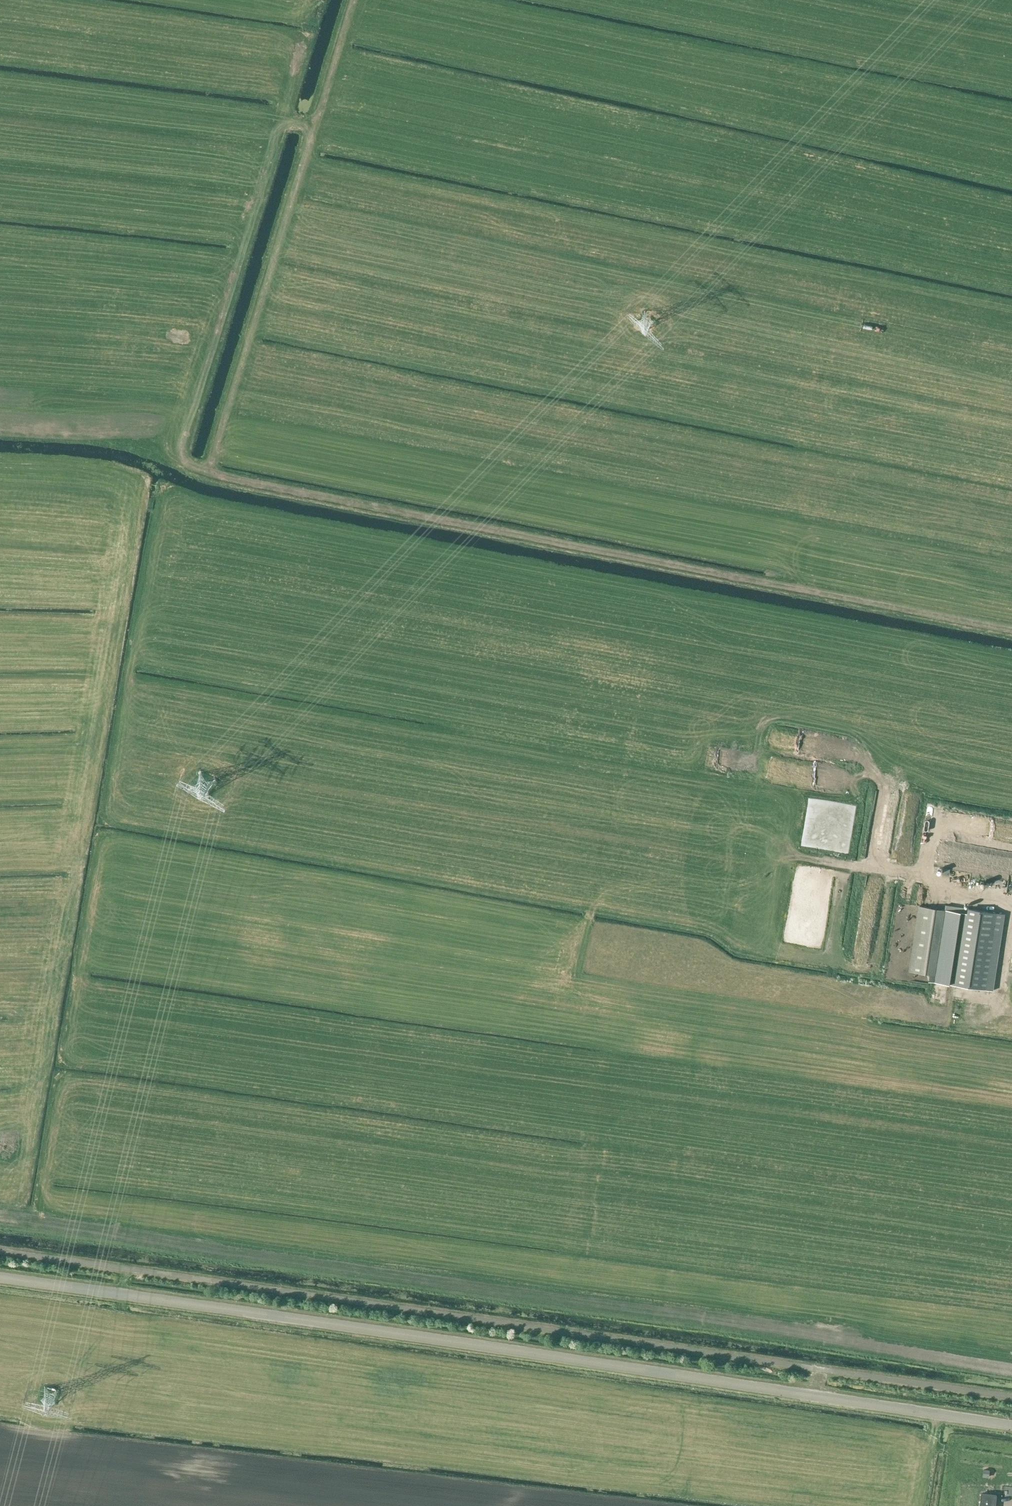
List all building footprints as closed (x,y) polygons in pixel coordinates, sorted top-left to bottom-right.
[(950,852),(953,845),(946,843),(944,849),(950,852)] [(920,906),(910,971),(910,972),(930,975),(929,981),(992,991),(1004,914),(945,905),(945,910),(920,906)] [(980,1505),(995,1505),(996,1495),(981,1493),(980,1505)]
